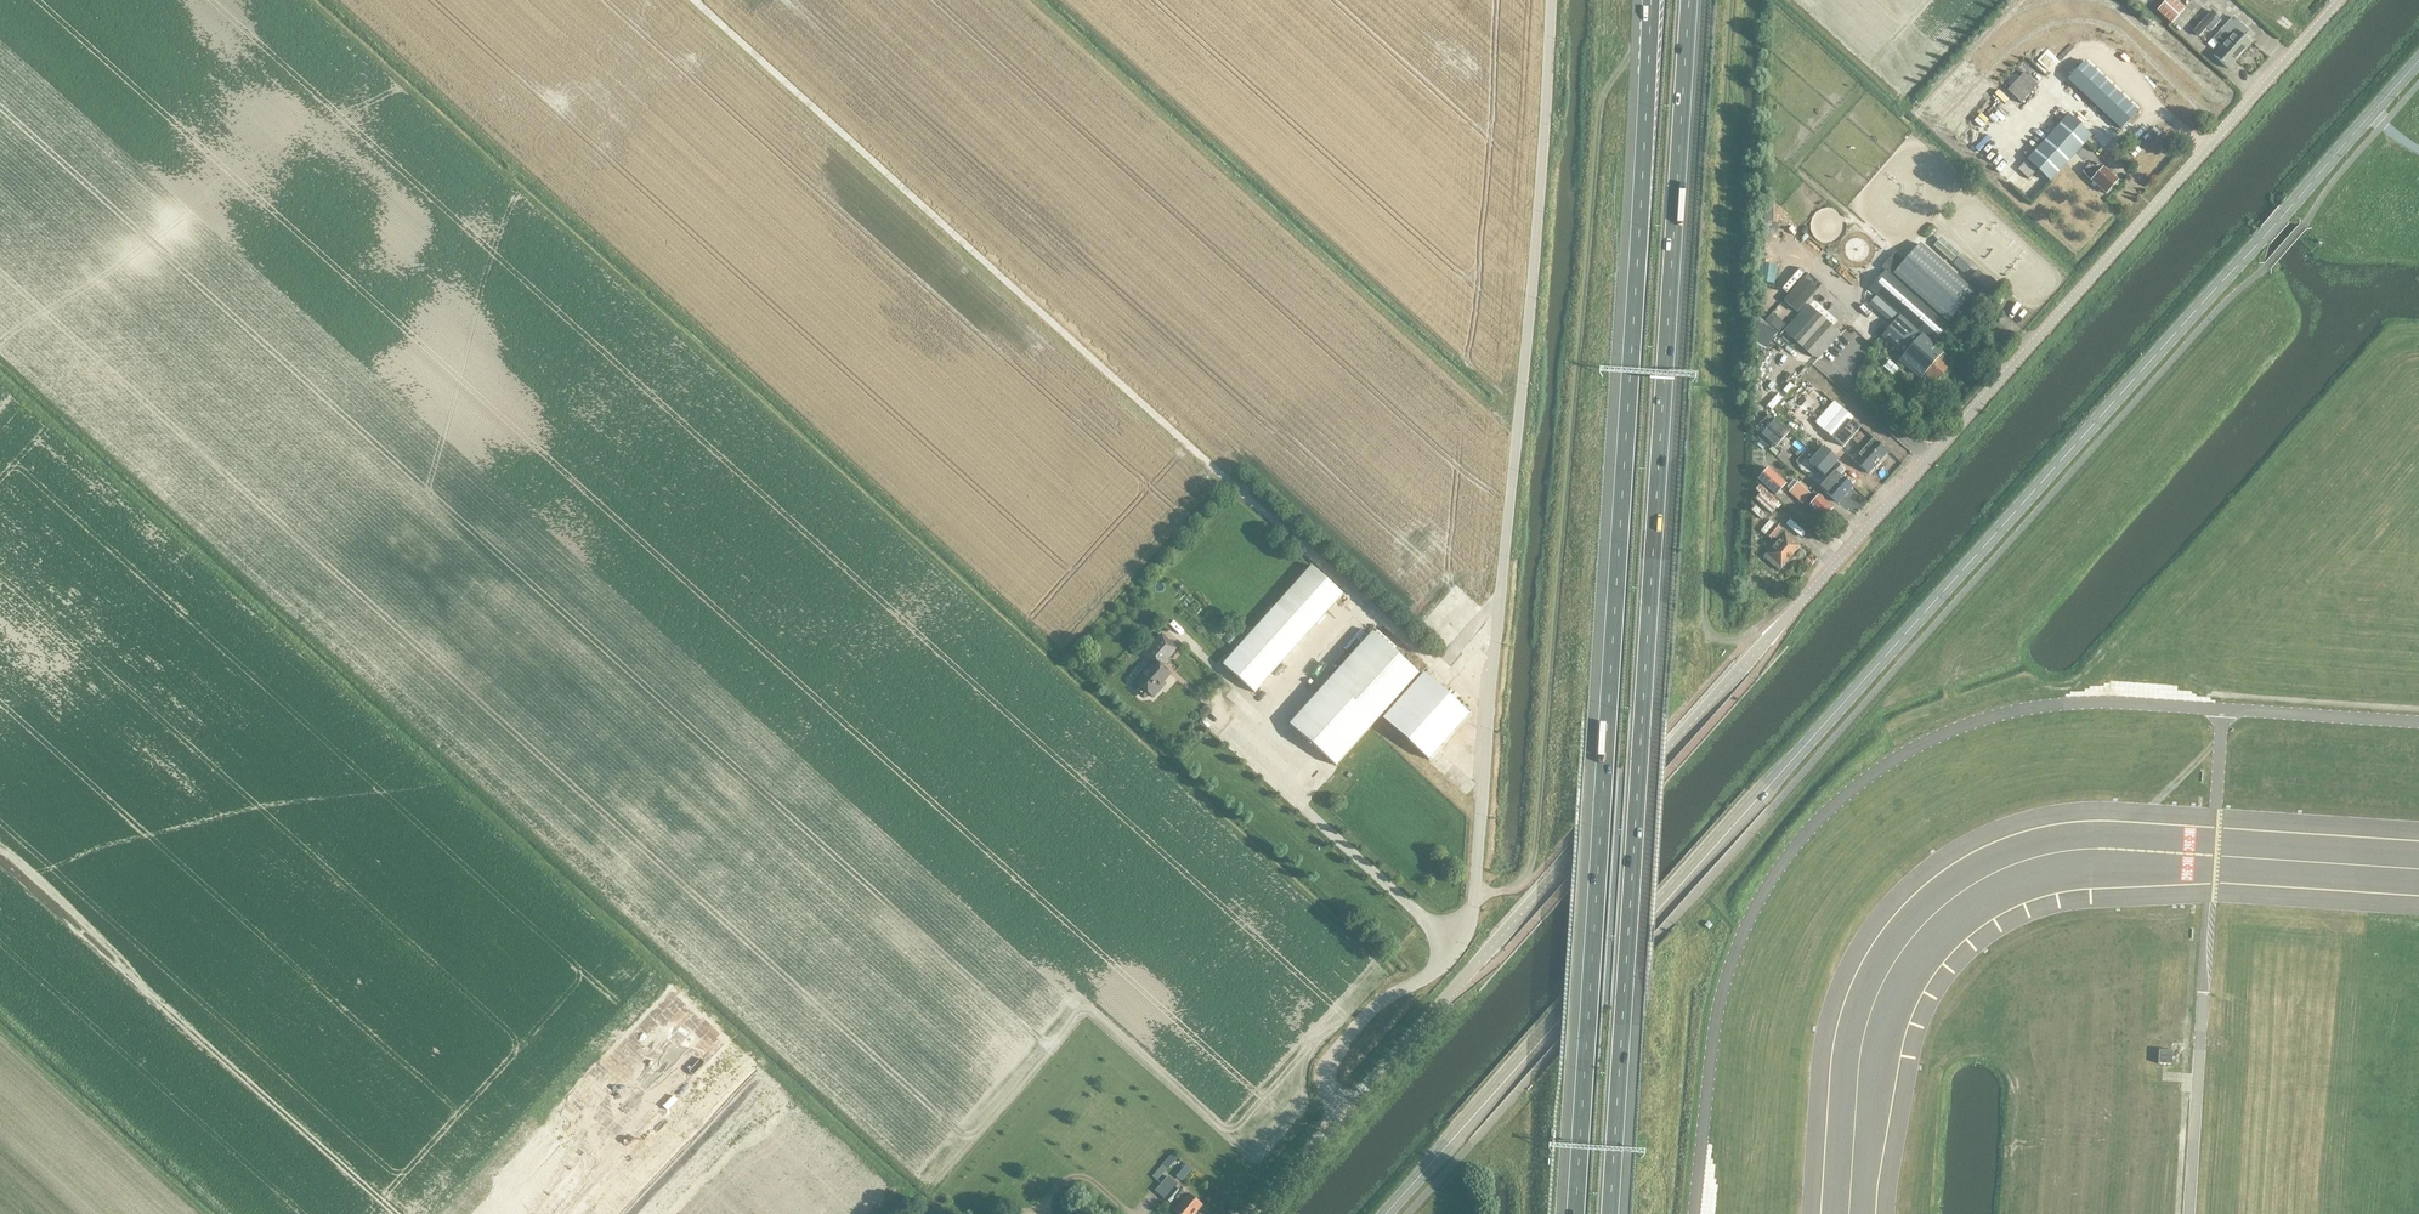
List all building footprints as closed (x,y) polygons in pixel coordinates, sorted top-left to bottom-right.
[(2176,0),(2167,0),(2157,10),(2172,24),(2185,9),(2176,0)] [(2205,39),(2223,19),(2213,9),(2194,29),(2205,39)] [(2245,53),(2229,39),(2221,31),(2213,40),(2221,48),(2236,62),(2240,57),(2245,53)] [(2237,31),(2229,39),(2245,53),(2252,44),(2237,31)] [(2236,62),(2221,48),(2214,56),(2229,70),(2236,62)] [(2120,95),(2111,87),(2102,79),(2094,70),(2085,62),(2068,80),(2121,129),(2138,112),(2129,103),(2120,95)] [(2008,93),(2022,104),(2038,87),(2025,76),(2008,93)] [(2091,136),(2069,115),(2028,161),(2050,182),(2091,136)] [(2082,172),(2087,177),(2092,182),(2106,195),(2118,181),(2098,163),(2094,169),(2089,165),(2082,172)] [(1892,277),(1890,275),(1900,263),(1893,257),(1883,268),(1886,271),(1870,289),(1900,316),(1881,337),(1902,357),(1898,361),(1930,389),(1953,363),(1933,346),(1949,329),(1938,318),(1895,279),(1897,276),(1949,322),(1974,292),(1921,245),(1892,277)] [(1964,274),(1971,266),(1960,256),(1953,264),(1964,274)] [(1773,281),(1777,265),(1766,263),(1762,279),(1773,281)] [(1984,297),(1994,286),(1977,271),(1967,282),(1984,297)] [(1797,314),(1817,291),(1803,278),(1783,301),(1797,314)] [(1814,300),(1809,305),(1808,305),(1795,319),(1793,317),(1795,315),(1786,307),(1783,311),(1794,321),(1784,332),(1812,357),(1836,329),(1818,313),(1823,307),(1814,300)] [(1860,427),(1861,426),(1833,402),(1816,422),(1844,447),(1852,439),(1857,444),(1859,442),(1867,449),(1856,461),(1869,473),(1887,452),(1860,427)] [(1754,430),(1775,448),(1789,432),(1769,414),(1754,430)] [(1825,477),(1839,461),(1824,446),(1809,462),(1816,469),(1813,472),(1820,478),(1823,475),(1825,477)] [(1768,466),(1758,477),(1775,493),(1786,482),(1768,466)] [(1838,504),(1853,487),(1840,475),(1825,492),(1838,504)] [(1801,498),(1809,505),(1810,510),(1812,512),(1816,511),(1824,519),(1833,509),(1824,500),(1825,499),(1822,495),(1820,497),(1815,492),(1812,496),(1799,484),(1791,493),(1799,500),(1801,498)] [(1764,489),(1757,500),(1772,509),(1779,499),(1764,489)] [(1785,534),(1771,521),(1762,531),(1766,535),(1775,543),(1763,556),(1779,571),(1800,548),(1785,533),(1785,534)] [(1310,566),(1222,664),(1254,693),(1342,594),(1310,566)] [(1418,674),(1372,632),(1289,725),(1290,726),(1335,767),(1418,674)] [(1162,635),(1144,655),(1155,664),(1137,683),(1141,687),(1139,690),(1139,695),(1142,698),(1147,697),(1149,694),(1153,697),(1161,689),(1159,687),(1171,674),(1161,665),(1163,662),(1165,663),(1177,649),(1162,635)] [(1429,760),(1470,714),(1424,673),(1383,719),(1429,760)] [(1713,925),(1708,921),(1705,925),(1709,930),(1713,925)] [(2173,1049),(2159,1049),(2158,1062),(2172,1063),(2173,1049)] [(1151,1190),(1178,1159),(1172,1154),(1145,1185),(1151,1190)] [(1185,1164),(1178,1176),(1184,1180),(1192,1167),(1185,1164)] [(1176,1188),(1178,1185),(1169,1176),(1156,1191),(1166,1199),(1172,1204),(1175,1200),(1180,1205),(1175,1211),(1178,1213),(1196,1213),(1203,1206),(1190,1194),(1188,1196),(1183,1191),(1182,1193),(1176,1188)]
